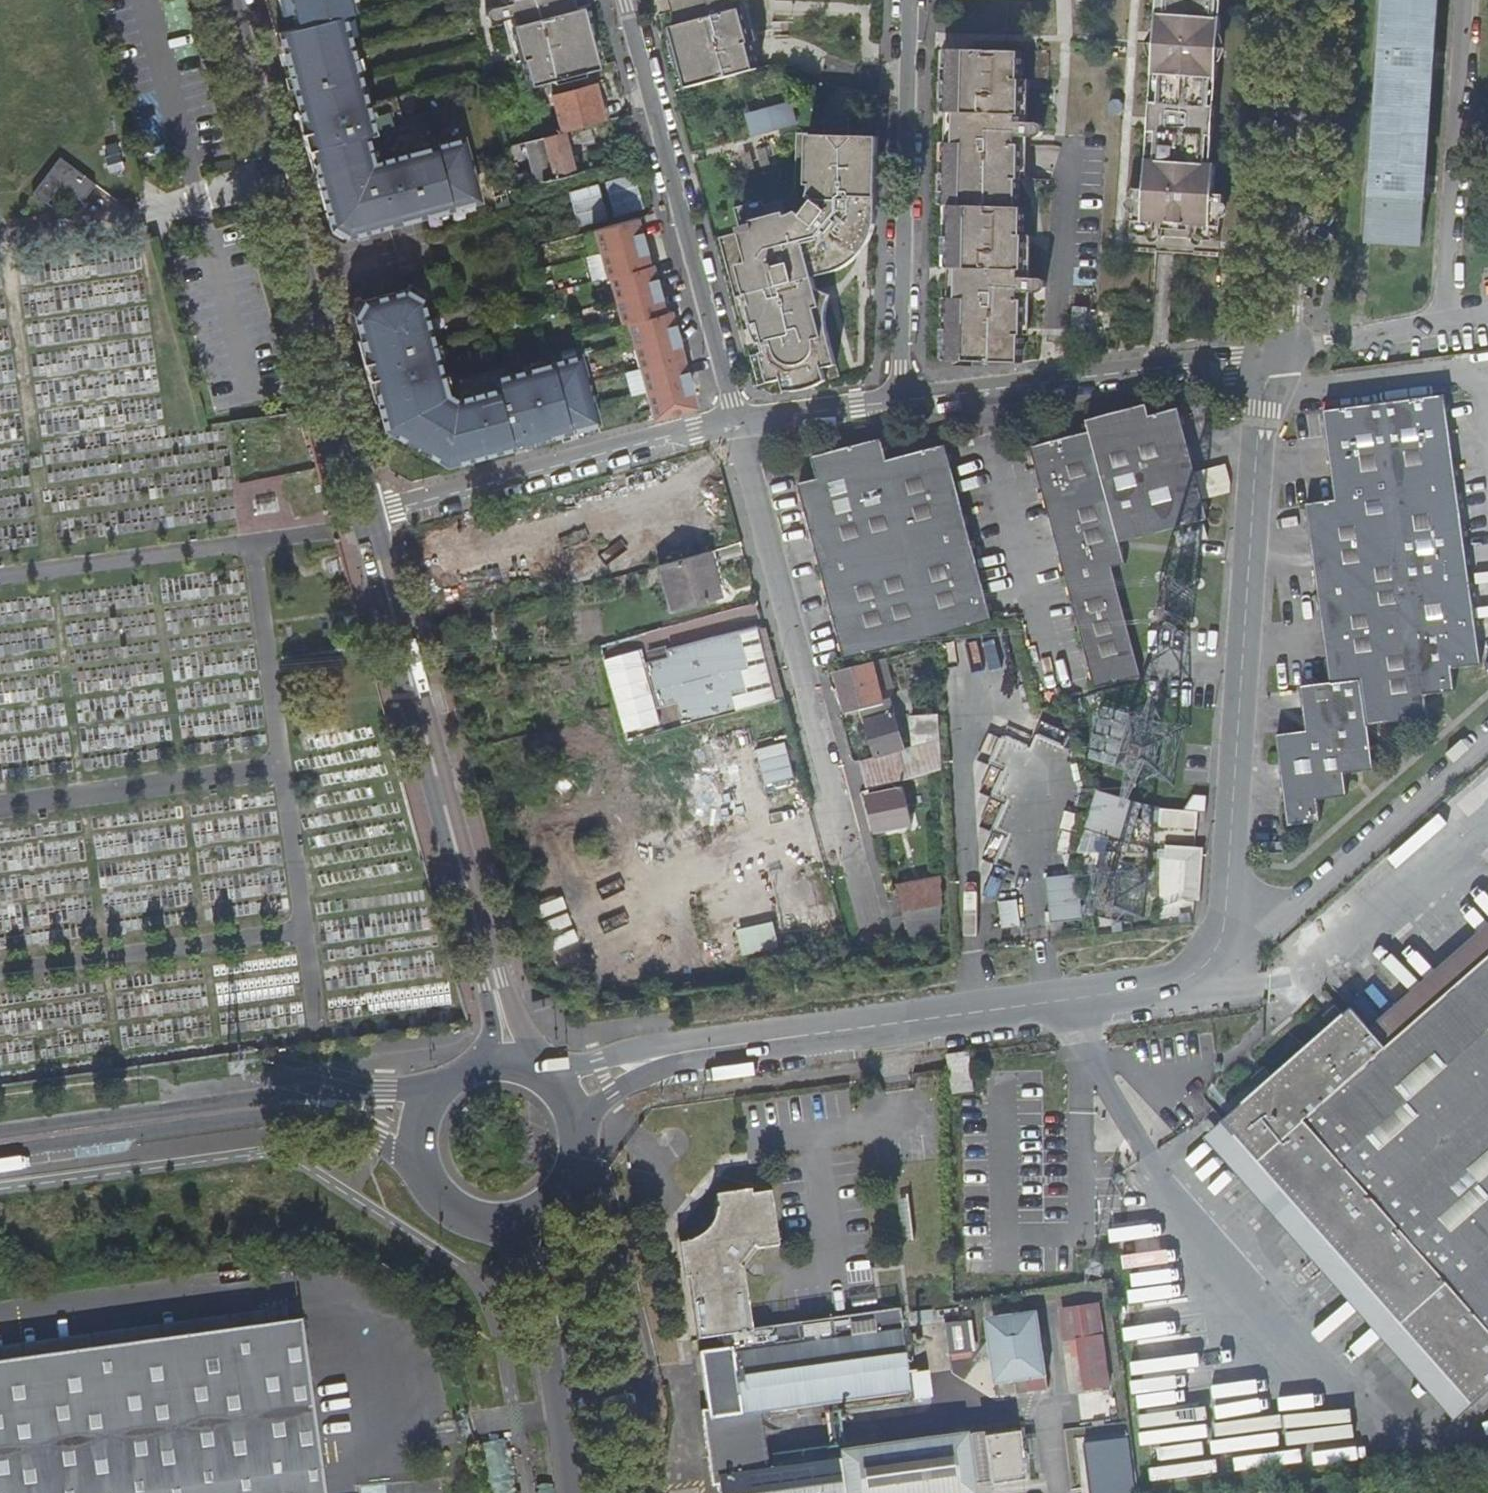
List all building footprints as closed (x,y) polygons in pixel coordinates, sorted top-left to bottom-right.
[(272,23),(357,0),(266,0),(272,23)] [(593,68),(577,7),(575,7),(573,0),(511,0),(511,1),(489,7),(486,11),(487,16),(491,19),(494,20),(515,15),(516,23),(512,24),(519,51),(524,50),(525,56),(521,57),(528,84),(552,78),(553,82),(583,74),(583,71),(593,68)] [(679,24),(676,25),(692,87),(758,70),(751,41),(746,43),(744,37),(749,35),(742,8),(737,9),(735,2),(741,0),(673,0),(679,24)] [(1133,234),(1154,236),(1154,221),(1199,224),(1198,239),(1220,241),(1220,225),(1222,225),(1224,195),(1213,194),(1215,164),(1207,164),(1208,136),(1213,136),(1215,105),(1210,105),(1212,77),(1217,77),(1221,17),(1216,16),(1217,0),(1157,0),(1145,188),(1134,187),(1132,219),(1134,219),(1133,234)] [(1369,241),(1422,245),(1438,0),(1386,0),(1369,241)] [(577,7),(593,68),(598,66),(582,6),(577,7)] [(344,15),(279,32),(302,119),(308,123),(311,131),(306,133),(303,138),(307,151),(311,150),(332,229),(344,239),(387,228),(481,203),(464,139),(434,147),(425,114),(404,120),(398,98),(368,105),(344,15)] [(692,87),(676,25),(670,26),(687,88),(692,87)] [(954,112),(956,49),(949,49),(948,111),(954,112)] [(1006,50),(956,49),(954,112),(954,127),(952,204),(958,204),(957,267),(956,283),(955,359),(1021,361),(1022,333),(1017,333),(1017,327),(1023,327),(1023,299),(1018,299),(1018,291),(1040,292),(1045,287),(1047,283),(1045,279),(1043,278),(1019,277),(1019,269),(1024,269),(1024,241),(1020,241),(1020,235),(1025,235),(1026,207),(1019,207),(1020,178),(1014,178),(1015,173),(1020,173),(1021,144),(1015,144),(1016,136),(1038,137),(1044,130),(1044,126),(1040,122),(1016,121),(1016,113),(1022,113),(1022,86),(1018,86),(1018,80),(1023,79),(1023,50),(1006,50)] [(563,132),(604,121),(604,119),(609,117),(605,103),(600,104),(595,85),(553,96),(562,132),(563,132)] [(746,116),(752,138),(785,130),(786,105),(746,116)] [(952,204),(954,127),(947,127),(945,204),(952,204)] [(538,182),(574,172),(563,132),(562,132),(528,141),(538,182)] [(831,293),(816,286),(813,277),(817,269),(827,266),(834,271),(847,266),(857,259),(862,255),(868,248),(872,238),(873,237),(876,227),(876,218),(878,148),(878,137),(808,135),(806,185),(810,185),(807,196),(803,202),(799,207),(786,215),(784,210),(752,219),(753,223),(739,226),(747,260),(737,263),(745,293),(751,291),(754,301),(748,303),(757,340),(758,341),(764,339),(767,348),(761,350),(768,380),(783,376),(786,389),(795,390),(805,388),(818,384),(826,378),(823,366),(836,362),(826,326),(831,293)] [(95,185),(57,158),(32,195),(46,205),(55,193),(59,196),(63,190),(81,203),(95,185)] [(593,202),(584,170),(574,172),(538,182),(526,185),(519,187),(522,197),(524,204),(547,197),(559,239),(591,231),(584,205),(593,202)] [(524,179),(518,180),(519,187),(526,185),(524,179)] [(655,212),(649,187),(628,193),(630,202),(615,205),(619,223),(623,221),(637,217),(655,212)] [(619,223),(592,230),(605,280),(608,280),(621,327),(626,325),(652,421),(688,411),(694,400),(671,311),(665,312),(652,264),(649,264),(637,217),(623,221),(619,223)] [(813,277),(834,271),(827,266),(817,269),(813,277)] [(948,359),(955,359),(956,283),(950,283),(948,359)] [(363,303),(356,318),(365,351),(371,352),(374,363),(365,365),(367,371),(369,379),(373,382),(379,381),(381,390),(377,395),(387,432),(403,442),(408,438),(429,451),(429,457),(445,467),(511,450),(510,445),(521,442),(522,447),(540,442),(539,437),(545,435),(551,439),(598,426),(580,360),(492,383),(495,393),(454,403),(445,398),(421,302),(405,293),(363,303)] [(757,340),(748,303),(747,314),(748,322),(752,333),(757,340)] [(1087,307),(1074,306),(1072,332),(1085,333),(1087,307)] [(1307,731),(1277,735),(1289,826),(1322,822),(1318,800),(1348,795),(1345,773),(1375,769),(1369,726),(1428,717),(1425,694),(1456,690),(1453,668),(1483,664),(1445,395),(1324,411),(1337,499),(1307,504),(1331,682),(1301,687),(1307,731)] [(1151,416),(1148,404),(1089,420),(1091,431),(1032,447),(1095,688),(1142,676),(1113,568),(1127,564),(1122,542),(1209,519),(1180,408),(1151,416)] [(799,483),(846,658),(935,635),(992,619),(946,444),(888,460),(881,437),(813,456),(818,478),(799,483)] [(408,438),(403,442),(429,457),(429,451),(408,438)] [(1179,546),(1208,538),(1205,525),(1176,532),(1179,546)] [(720,597),(708,551),(691,555),(659,564),(672,610),(720,597)] [(671,658),(646,664),(651,683),(652,690),(655,698),(660,719),(663,731),(694,723),(737,711),(732,695),(748,691),(741,669),(737,651),(744,649),(742,641),(740,632),(669,651),(671,658)] [(749,667),(744,649),(737,651),(741,669),(749,667)] [(868,790),(934,774),(932,712),(912,717),(913,748),(904,751),(892,703),(883,705),(873,664),(836,673),(846,714),(865,710),(876,756),(861,760),(868,790)] [(934,774),(940,773),(937,711),(932,712),(934,774)] [(757,796),(783,788),(765,718),(739,725),(757,796)] [(876,833),(912,825),(904,788),(868,796),(876,833)] [(1143,805),(1098,792),(1087,830),(1132,843),(1143,805)] [(1207,814),(1207,799),(1194,798),(1185,811),(1161,809),(1160,827),(1197,829),(1198,813),(1207,814)] [(1204,848),(1167,845),(1165,860),(1186,861),(1184,899),(1201,901),(1201,900),(1201,893),(1204,848)] [(1052,924),(1053,924),(1083,920),(1077,876),(1051,879),(1046,880),(1052,924)] [(897,885),(904,913),(941,904),(940,877),(897,885)] [(1021,927),(1017,901),(1000,904),(1004,929),(1021,927)] [(910,940),(939,932),(940,922),(941,904),(904,913),(910,940)] [(1487,1392),(1487,958),(1388,1047),(1354,1009),(1250,1103),(1237,1114),(1233,1118),(1228,1122),(1474,1404),(1487,1392)] [(779,1245),(771,1189),(719,1198),(719,1208),(715,1220),(709,1228),(699,1236),(686,1240),(700,1338),(721,1336),(752,1331),(744,1268),(738,1264),(752,1245),(756,1248),(779,1245)] [(1099,1301),(1060,1306),(1064,1339),(1078,1338),(1083,1387),(1109,1384),(1099,1301)] [(1048,1374),(1040,1309),(1006,1313),(1013,1377),(1016,1377),(1018,1392),(1048,1389),(1045,1374),(1048,1374)] [(958,1488),(956,1444),(806,1463),(805,1456),(794,1457),(794,1464),(770,1468),(759,1470),(753,1410),(762,1409),(908,1390),(898,1310),(752,1331),(721,1336),(722,1346),(701,1349),(708,1408),(702,1409),(711,1484),(720,1483),(721,1492),(925,1492),(958,1488)] [(969,1318),(943,1321),(948,1353),(974,1350),(969,1318)] [(0,1365),(0,1492),(327,1492),(304,1325),(0,1365)] [(759,1470),(770,1468),(762,1409),(753,1410),(759,1470)] [(1030,1484),(1023,1426),(976,1432),(982,1489),(1030,1484)] [(1086,1447),(1088,1461),(1120,1458),(1119,1443),(1086,1447)] [(1088,1461),(1091,1492),(1124,1492),(1120,1458),(1088,1461)]
